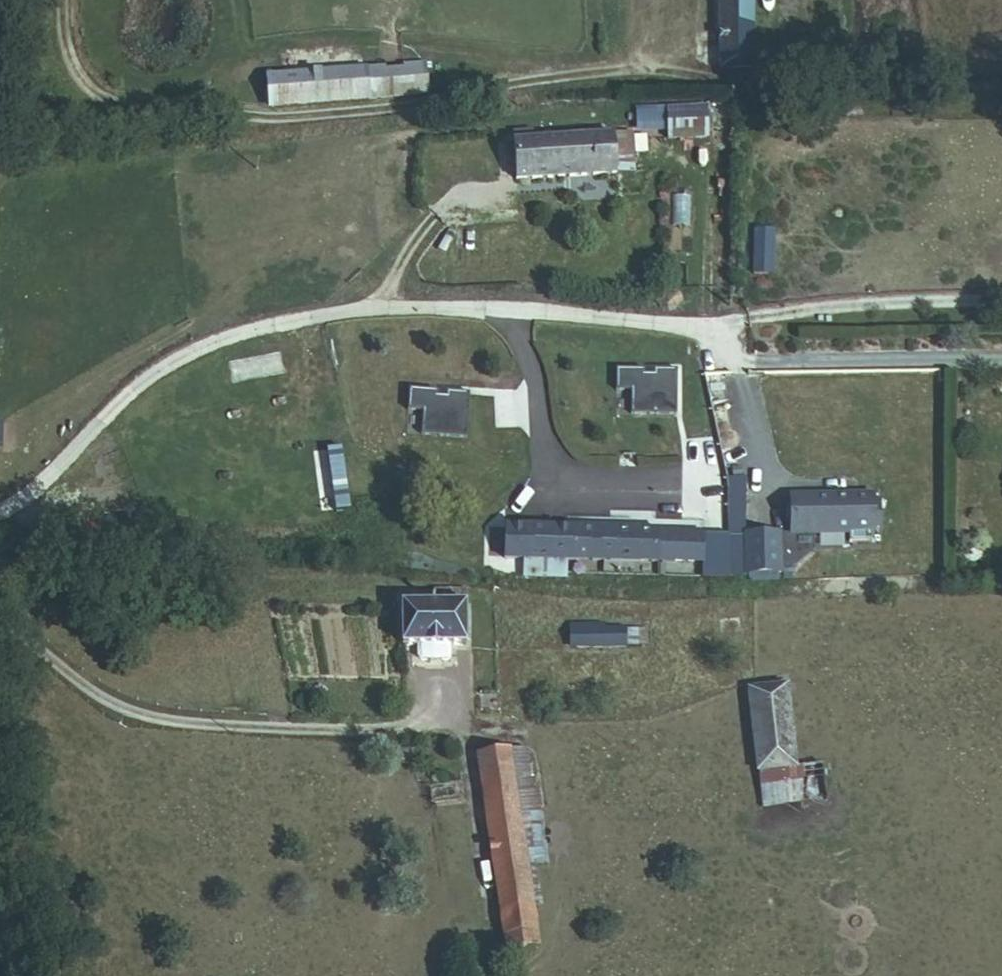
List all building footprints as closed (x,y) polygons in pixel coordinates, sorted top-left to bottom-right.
[(752,82),(750,0),(719,0),(721,83),(752,82)] [(386,98),(426,95),(424,64),(383,67),(386,98)] [(268,106),(386,98),(383,67),(266,75),(268,106)] [(667,139),(708,137),(706,106),(666,108),(667,139)] [(615,156),(632,155),(631,134),(614,135),(615,156)] [(616,175),(615,156),(614,135),(513,140),(514,168),(515,180),(616,175)] [(514,168),(513,140),(492,141),(493,169),(514,168)] [(752,274),(774,275),(776,229),(754,228),(752,274)] [(644,370),(616,370),(616,391),(631,391),(631,415),(676,415),(677,370),(654,370),(654,375),(644,375),(644,370)] [(437,391),(409,389),(408,411),(423,412),(422,435),(467,438),(469,393),(447,392),(447,397),(437,396),(437,391)] [(329,508),(328,445),(314,445),(314,508),(329,508)] [(342,446),(326,449),(337,510),(353,507),(342,446)] [(870,494),(790,494),(790,531),(748,531),(748,570),(782,570),(782,566),(798,566),(817,546),(817,531),(846,531),(846,540),(870,540),(870,494)] [(655,528),(504,527),(504,557),(525,558),(524,575),(563,575),(563,558),(655,559),(655,528)] [(402,605),(465,605),(465,588),(436,588),(436,594),(402,594),(402,605)] [(465,627),(464,627),(465,605),(402,605),(399,606),(400,646),(416,647),(418,661),(445,662),(449,657),(450,645),(465,645),(465,627)] [(571,647),(591,647),(591,630),(602,630),(602,625),(571,625),(571,647)] [(625,647),(647,647),(647,629),(625,630),(625,647)] [(591,647),(625,647),(625,630),(602,630),(591,630),(591,647)] [(757,769),(796,765),(787,684),(749,688),(757,769)] [(518,811),(533,808),(525,750),(477,757),(505,952),(538,947),(527,868),(518,811)] [(761,807),(826,801),(822,763),(796,765),(757,769),(761,807)] [(527,868),(542,866),(533,808),(518,811),(527,868)]
